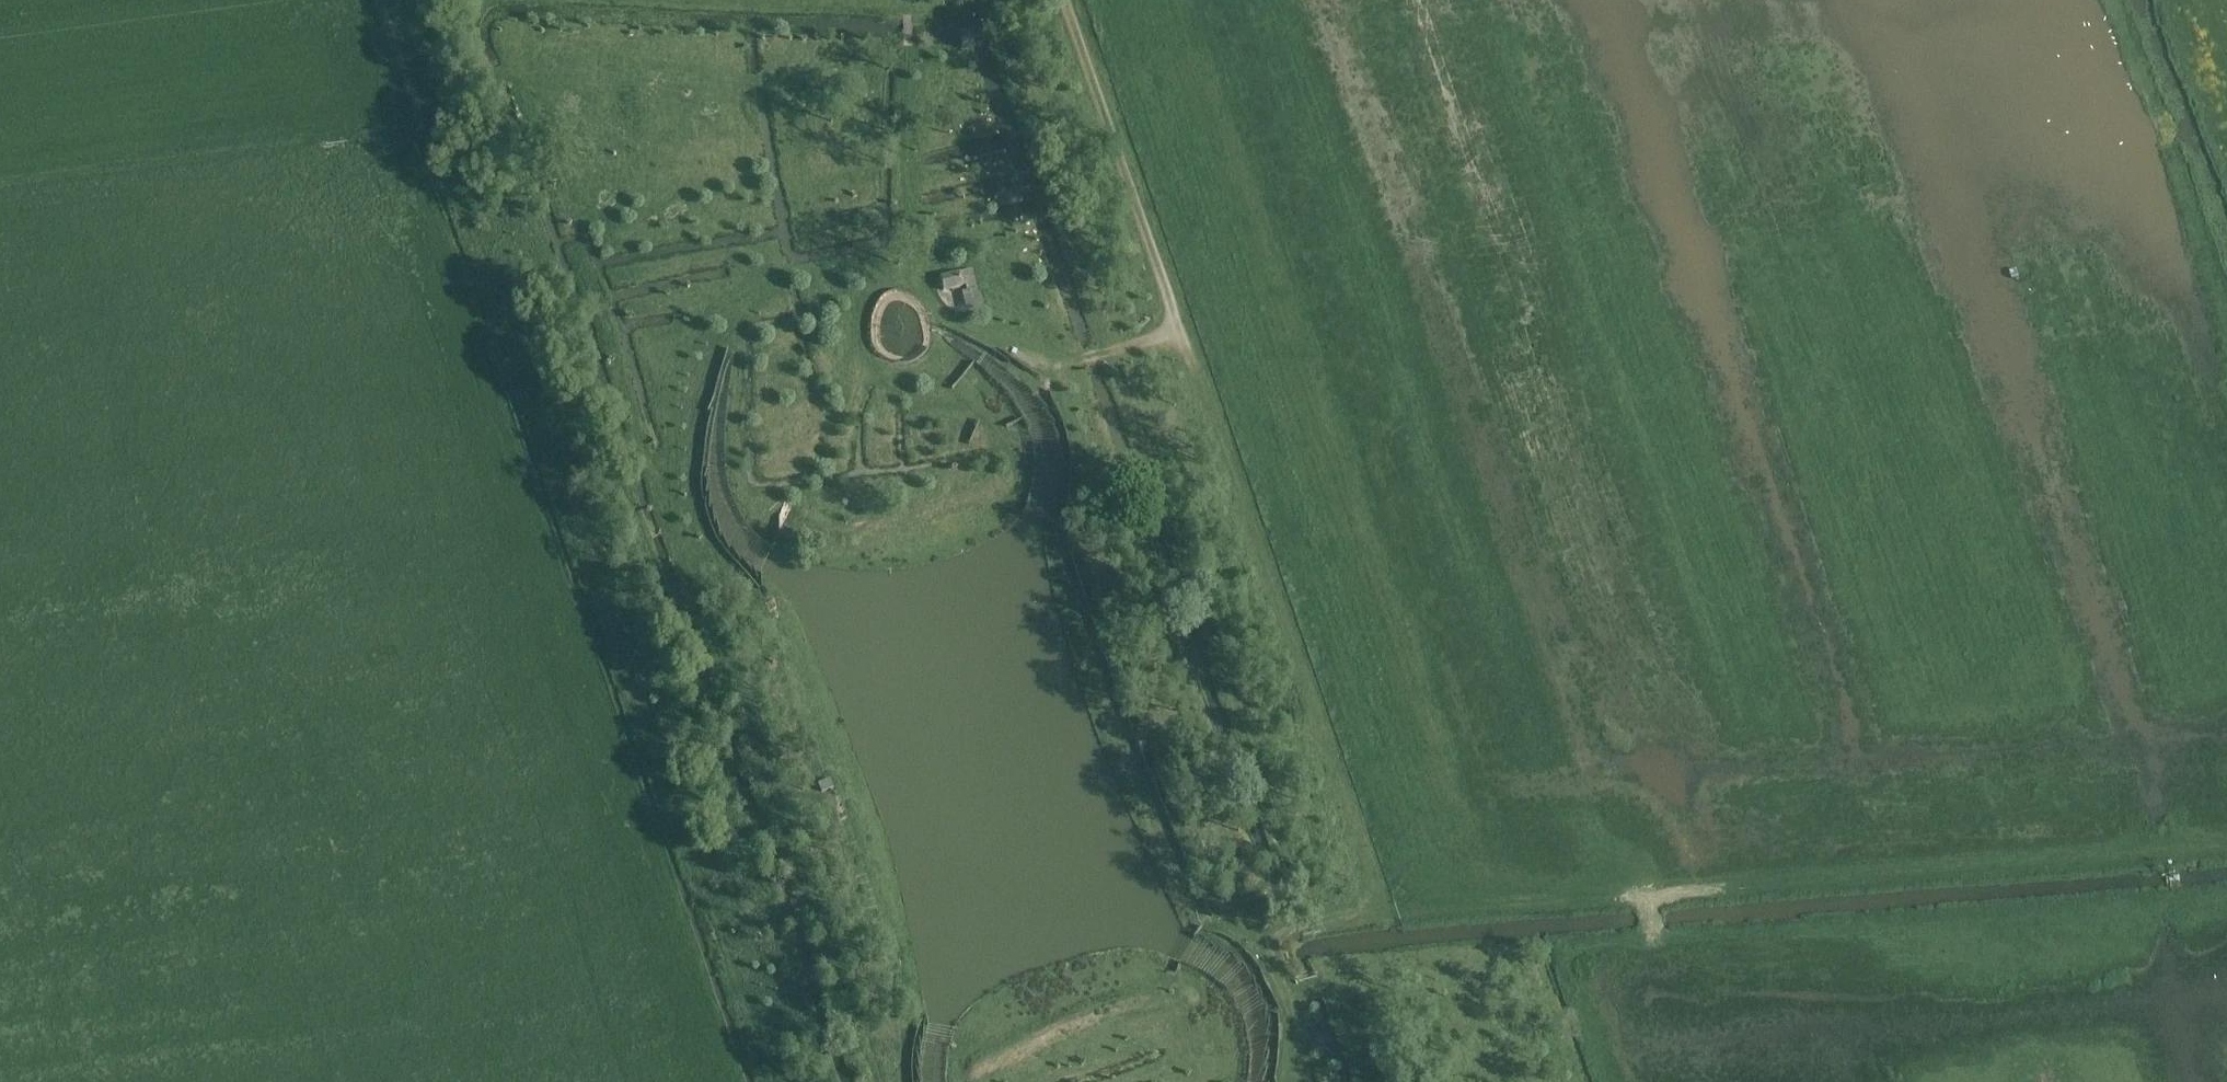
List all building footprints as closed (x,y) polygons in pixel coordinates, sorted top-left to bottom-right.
[(981,307),(972,270),(941,278),(944,291),(965,286),(967,291),(961,293),(965,311),(981,307)] [(881,321),(880,349),(915,350),(916,323),(881,321)]
